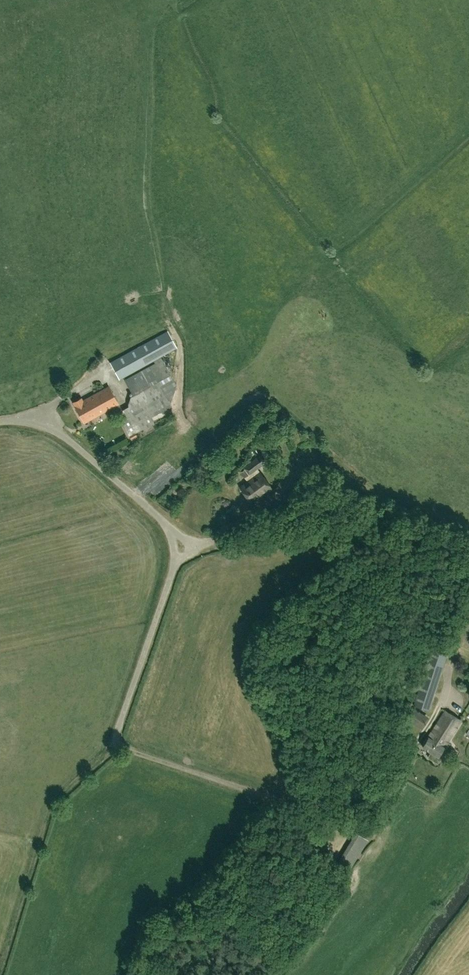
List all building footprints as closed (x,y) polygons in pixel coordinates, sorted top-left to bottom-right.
[(172,354),(170,352),(177,348),(168,331),(138,346),(138,347),(124,354),(121,349),(107,357),(110,362),(120,379),(139,368),(141,371),(124,379),(133,396),(131,396),(128,403),(128,407),(123,410),(127,418),(121,421),(129,436),(155,423),(152,417),(171,407),(166,397),(173,393),(170,387),(176,384),(162,359),(172,354)] [(82,398),(73,403),(83,421),(89,418),(90,419),(119,404),(109,386),(83,400),(82,398)] [(290,418),(284,412),(278,417),(285,424),(290,418)] [(243,467),(244,469),(240,472),(244,478),(249,475),(283,451),(272,437),(261,446),(265,451),(262,453),(243,467)] [(194,444),(200,451),(204,447),(199,440),(194,444)] [(186,452),(193,462),(203,454),(196,445),(186,452)] [(260,472),(240,486),(252,504),(272,490),(260,472)] [(434,643),(414,706),(429,711),(449,647),(452,640),(436,636),(434,643)] [(444,747),(449,740),(461,720),(445,710),(423,746),(438,756),(444,747)] [(108,760),(120,747),(115,743),(103,756),(108,760)] [(349,872),(368,839),(355,832),(336,865),(349,872)]
